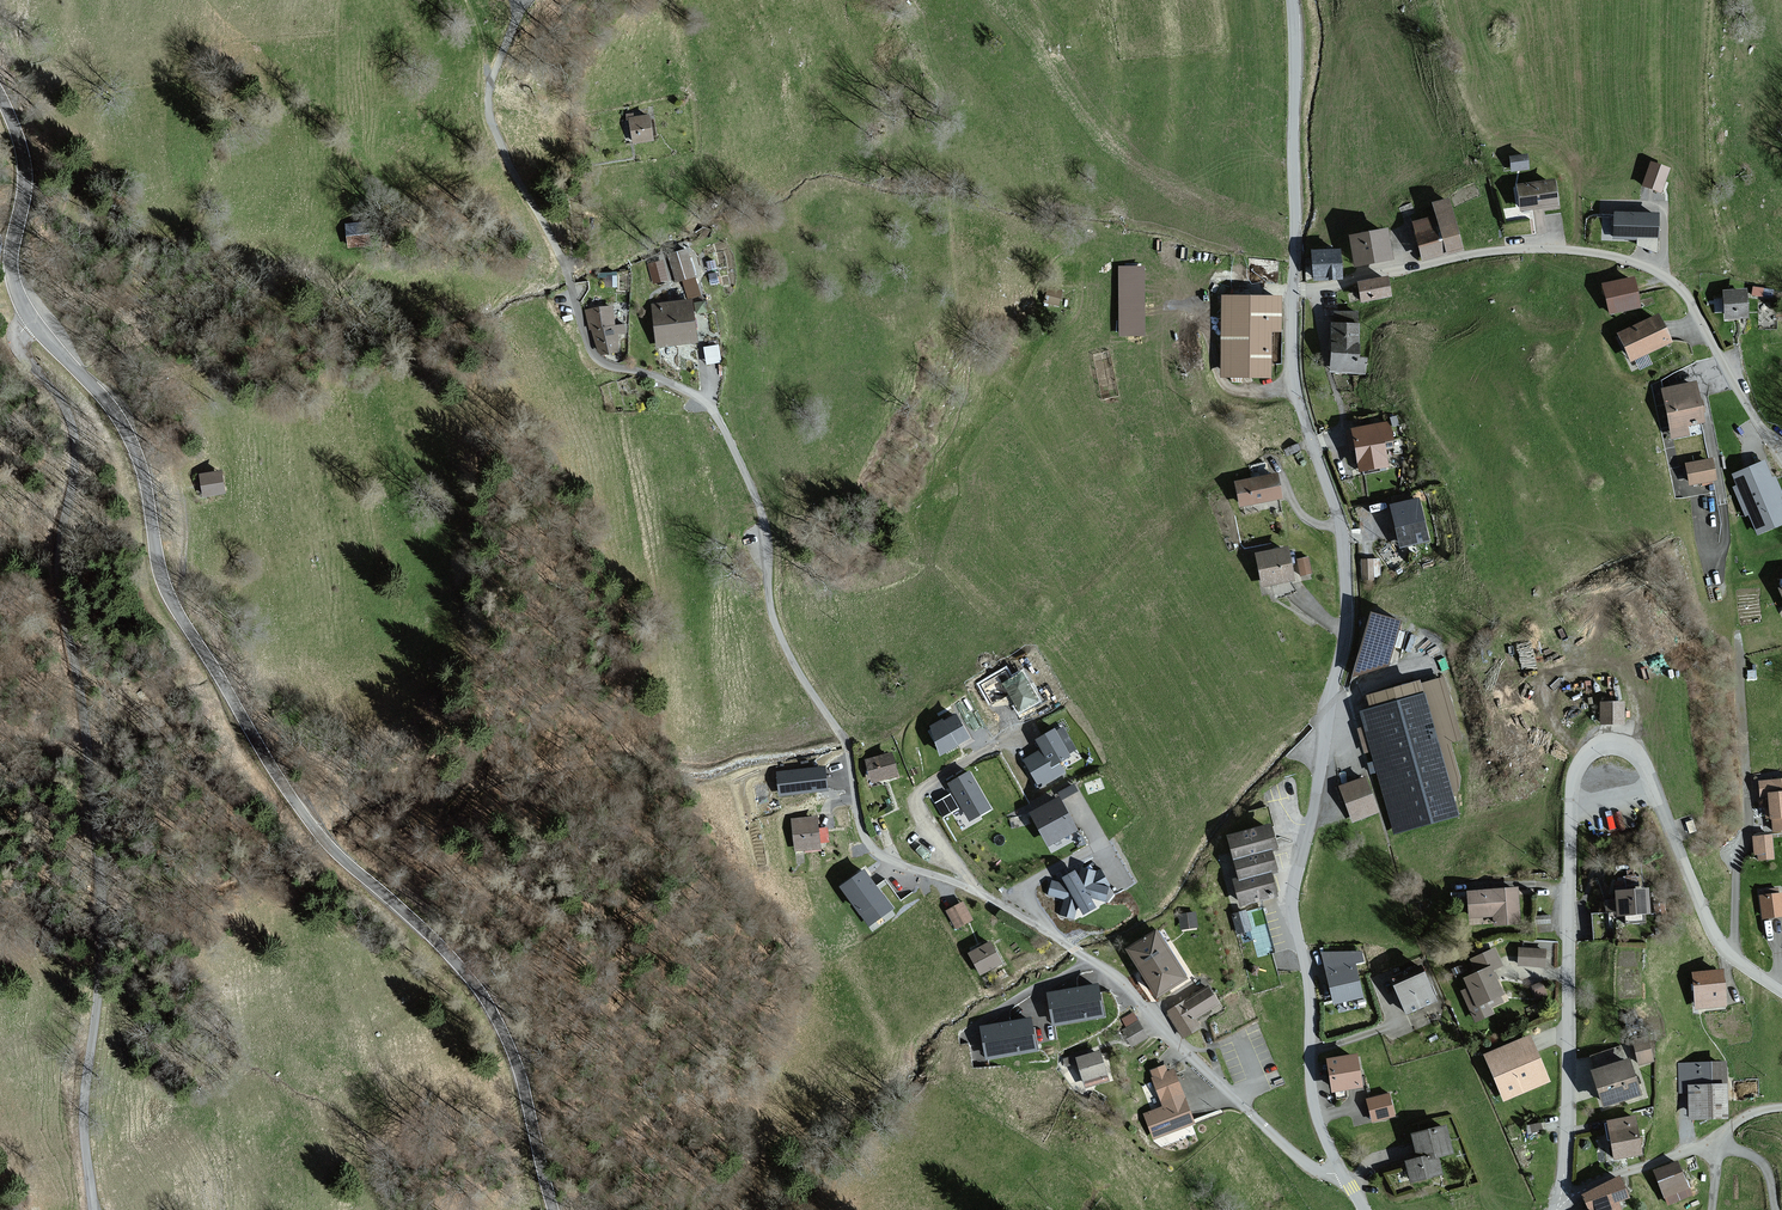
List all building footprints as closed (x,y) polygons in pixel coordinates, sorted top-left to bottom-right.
[(647,115),(626,119),(631,146),(652,142),(647,115)] [(1525,156),(1506,159),(1509,174),(1527,172),(1525,156)] [(1667,171),(1649,164),(1641,187),(1659,193),(1667,171)] [(1550,181),(1513,186),(1517,212),(1554,207),(1550,181)] [(1448,201),(1431,205),(1434,218),(1411,224),(1420,262),(1460,252),(1448,201)] [(1636,239),(1636,246),(1655,252),(1655,214),(1613,213),(1612,239),(1636,239)] [(1387,228),(1349,236),(1355,265),(1393,258),(1387,228)] [(1338,248),(1313,250),(1315,279),(1340,277),(1338,248)] [(685,249),(667,255),(675,282),(683,280),(689,299),(699,296),(685,249)] [(647,261),(652,281),(668,278),(664,258),(647,261)] [(1144,268),(1117,268),(1118,336),(1145,336),(1144,268)] [(1389,278),(1359,282),(1362,300),(1391,295),(1389,278)] [(1632,279),(1603,285),(1609,315),(1639,309),(1632,279)] [(1060,292),(1047,289),(1043,303),(1056,306),(1060,292)] [(1743,291),(1721,293),(1723,321),(1745,319),(1743,291)] [(1279,297),(1221,296),(1219,379),(1269,380),(1269,334),(1279,334),(1279,297)] [(689,301),(651,305),(656,348),(693,344),(689,301)] [(594,348),(599,355),(617,352),(614,335),(624,334),(623,325),(613,326),(609,307),(585,311),(589,330),(591,330),(594,348)] [(1333,323),(1329,323),(1328,374),(1365,375),(1366,358),(1356,358),(1357,324),(1357,314),(1333,313),(1333,323)] [(1667,345),(1654,316),(1616,334),(1634,374),(1651,366),(1646,354),(1667,345)] [(704,344),(706,361),(722,359),(720,342),(704,344)] [(1692,383),(1659,390),(1669,439),(1687,435),(1686,426),(1700,423),(1698,413),(1701,413),(1699,402),(1696,402),(1692,383)] [(1387,422),(1347,430),(1356,473),(1389,467),(1383,442),(1391,440),(1387,422)] [(1707,461),(1683,464),(1686,485),(1710,482),(1707,461)] [(1781,524),(1781,507),(1778,497),(1781,496),(1774,478),(1769,480),(1762,462),(1731,475),(1736,486),(1732,488),(1744,516),(1748,515),(1757,535),(1781,524)] [(219,472),(200,475),(204,496),(222,493),(219,472)] [(1272,474),(1233,482),(1238,508),(1278,499),(1272,474)] [(1418,499),(1387,505),(1396,548),(1426,542),(1418,499)] [(1285,550),(1255,555),(1261,589),(1291,584),(1285,550)] [(1308,559),(1297,561),(1301,578),(1311,576),(1308,559)] [(1375,561),(1363,561),(1363,582),(1375,581),(1375,561)] [(1349,678),(1384,667),(1396,622),(1367,614),(1349,678)] [(1019,711),(1039,700),(1023,670),(1012,677),(1007,667),(978,683),(989,703),(1009,692),(1019,711)] [(1443,677),(1416,685),(1415,682),(1363,697),(1367,710),(1358,713),(1393,834),(1457,816),(1446,779),(1460,775),(1450,742),(1461,739),(1443,677)] [(1624,704),(1598,703),(1598,726),(1624,726),(1624,704)] [(942,720),(931,726),(940,755),(970,737),(956,714),(943,722),(942,720)] [(1057,762),(1069,755),(1055,729),(1036,739),(1042,751),(1024,760),(1038,785),(1062,772),(1057,762)] [(889,754),(863,761),(870,785),(896,778),(889,754)] [(825,768),(778,773),(780,796),(827,791),(825,768)] [(990,808),(968,772),(948,783),(970,820),(990,808)] [(1364,779),(1338,789),(1351,825),(1377,816),(1364,779)] [(1758,782),(1759,798),(1764,797),(1766,820),(1772,820),(1773,833),(1781,832),(1781,780),(1758,782)] [(1075,792),(1072,785),(1057,793),(1061,800),(1075,792)] [(934,801),(943,815),(959,805),(951,791),(934,801)] [(1072,832),(1054,799),(1027,814),(1044,846),(1050,843),(1054,849),(1072,840),(1069,833),(1072,832)] [(814,817),(790,819),(792,853),(817,851),(814,817)] [(1266,829),(1265,826),(1225,836),(1231,860),(1229,860),(1235,883),(1230,884),(1236,908),(1273,899),(1267,876),(1272,875),(1267,852),(1271,851),(1266,829)] [(1770,835),(1754,837),(1756,861),(1772,860),(1770,835)] [(1078,869),(1076,880),(1071,872),(1059,879),(1061,883),(1051,881),(1048,895),(1064,899),(1060,915),(1074,918),(1076,909),(1080,915),(1092,908),(1086,897),(1104,901),(1107,889),(1100,887),(1107,885),(1100,870),(1093,873),(1093,872),(1078,869)] [(892,908),(865,870),(841,888),(869,925),(892,908)] [(1517,924),(1514,890),(1466,893),(1468,918),(1493,916),(1493,926),(1517,924)] [(1645,890),(1612,893),(1612,900),(1604,900),(1605,913),(1613,912),(1614,918),(1623,917),(1624,923),(1642,921),(1642,915),(1647,914),(1645,890)] [(1758,896),(1761,919),(1781,917),(1781,904),(1781,893),(1758,896)] [(961,903),(946,911),(955,928),(970,919),(961,903)] [(1237,931),(1253,927),(1248,907),(1231,912),(1237,931)] [(1195,914),(1180,915),(1181,931),(1196,930),(1195,914)] [(1185,978),(1156,933),(1129,950),(1158,995),(1185,978)] [(987,943),(967,955),(979,975),(999,964),(987,943)] [(1494,949),(1470,960),(1475,972),(1461,979),(1466,989),(1460,992),(1473,1021),(1490,1013),(1488,1009),(1502,1002),(1499,996),(1503,994),(1492,971),(1502,966),(1494,949)] [(1546,950),(1518,950),(1518,968),(1546,969),(1546,950)] [(1361,962),(1360,955),(1321,953),(1331,1003),(1358,998),(1351,964),(1361,962)] [(1721,971),(1689,973),(1692,1010),(1723,1008),(1721,971)] [(1424,974),(1396,987),(1407,1012),(1436,999),(1424,974)] [(1546,996),(1541,984),(1532,987),(1537,1000),(1546,996)] [(1098,985),(1048,994),(1054,1025),(1104,1016),(1098,985)] [(1217,1007),(1206,990),(1167,1015),(1184,1041),(1201,1030),(1195,1021),(1217,1007)] [(1031,1019),(981,1027),(986,1058),(1036,1050),(1031,1019)] [(1145,1038),(1137,1022),(1122,1030),(1130,1046),(1145,1038)] [(1530,1037),(1483,1056),(1502,1100),(1548,1081),(1530,1037)] [(1644,1041),(1629,1045),(1635,1069),(1651,1064),(1644,1041)] [(1073,1057),(1063,1060),(1065,1066),(1075,1063),(1080,1081),(1082,1088),(1093,1085),(1105,1081),(1096,1052),(1074,1059),(1073,1057)] [(1354,1057),(1324,1061),(1330,1095),(1360,1090),(1354,1057)] [(1625,1062),(1587,1075),(1599,1111),(1637,1098),(1625,1062)] [(1723,1063),(1678,1064),(1678,1093),(1686,1093),(1686,1121),(1724,1121),(1723,1063)] [(1153,1079),(1150,1081),(1161,1109),(1144,1116),(1154,1142),(1194,1126),(1172,1072),(1167,1075),(1164,1067),(1150,1073),(1153,1079)] [(1391,1096),(1367,1101),(1371,1125),(1395,1120),(1391,1096)] [(1632,1119),(1605,1123),(1612,1162),(1638,1158),(1632,1119)] [(1444,1129),(1410,1137),(1415,1161),(1403,1163),(1408,1186),(1441,1178),(1437,1160),(1450,1157),(1444,1129)] [(1676,1164),(1653,1173),(1663,1200),(1687,1191),(1676,1164)] [(1579,1198),(1585,1209),(1618,1209),(1616,1205),(1625,1201),(1617,1181),(1579,1198)]
